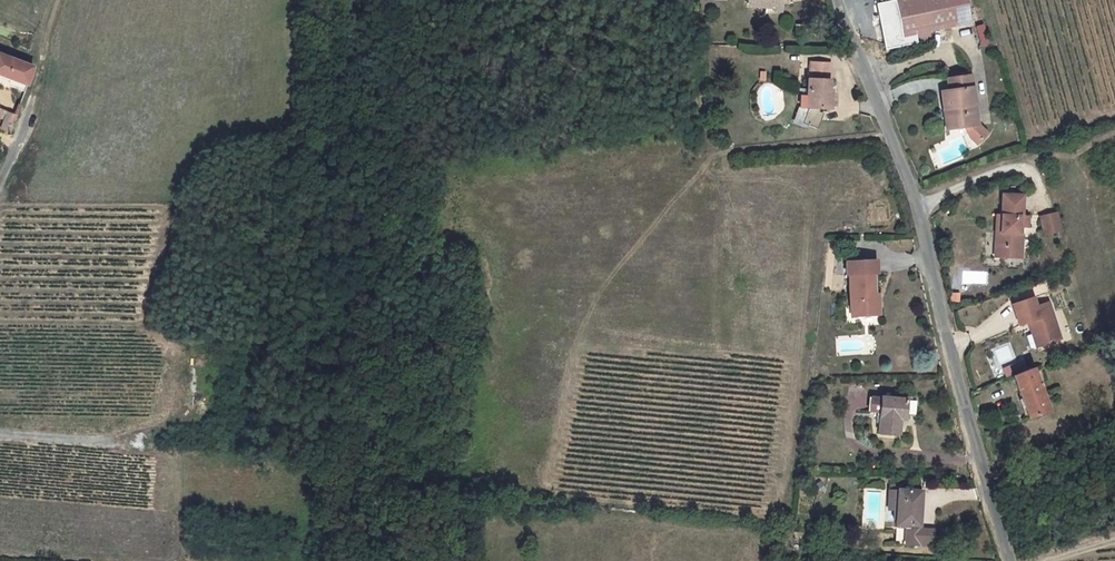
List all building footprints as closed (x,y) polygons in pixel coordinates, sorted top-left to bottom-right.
[(895,36),(908,33),(910,44),(924,42),(922,31),(964,24),(960,0),(889,0),(895,36)] [(781,16),(789,16),(789,5),(781,5),(781,16)] [(976,25),(981,45),(990,43),(985,23),(976,25)] [(12,92),(15,79),(14,74),(0,70),(0,90),(12,92)] [(803,104),(799,103),(798,122),(801,123),(801,127),(814,128),(815,124),(826,125),(827,106),(825,106),(827,78),(808,76),(806,94),(804,94),(803,104)] [(933,109),(942,108),(944,128),(954,128),(959,138),(966,145),(976,135),(967,126),(962,77),(939,79),(940,91),(932,92),(933,109)] [(799,103),(794,103),(791,131),(814,133),(814,128),(801,127),(801,123),(798,122),(799,103)] [(942,108),(933,109),(936,130),(944,128),(942,108)] [(992,228),(991,242),(994,246),(996,246),(996,257),(998,257),(1001,260),(1000,270),(1017,270),(1018,239),(1023,239),(1023,229),(1017,228),(1018,208),(998,207),(997,228),(992,228)] [(1051,226),(1034,230),(1039,248),(1056,243),(1051,226)] [(991,242),(990,269),(1000,270),(1001,260),(998,257),(996,257),(996,246),(994,246),(991,242)] [(873,314),(871,292),(875,292),(874,278),(844,280),(845,294),(846,294),(848,336),(871,334),(870,315),(873,314)] [(1026,309),(1005,317),(1013,338),(1022,334),(1027,333),(1036,357),(1055,350),(1041,314),(1029,318),(1026,309)] [(1027,333),(1022,334),(1031,359),(1036,357),(1027,333)] [(1025,360),(1003,367),(1005,376),(1028,369),(1025,360)] [(1008,390),(1024,434),(1045,426),(1029,382),(1008,390)] [(876,417),(875,432),(884,433),(884,417),(876,417)] [(912,439),(913,417),(884,417),(884,433),(883,454),(906,454),(906,439),(912,439)] [(905,505),(897,505),(895,525),(904,526),(905,505)] [(928,507),(905,505),(904,526),(901,559),(924,560),(925,546),(928,507)] [(925,546),(924,560),(934,560),(938,560),(939,547),(925,546)]
